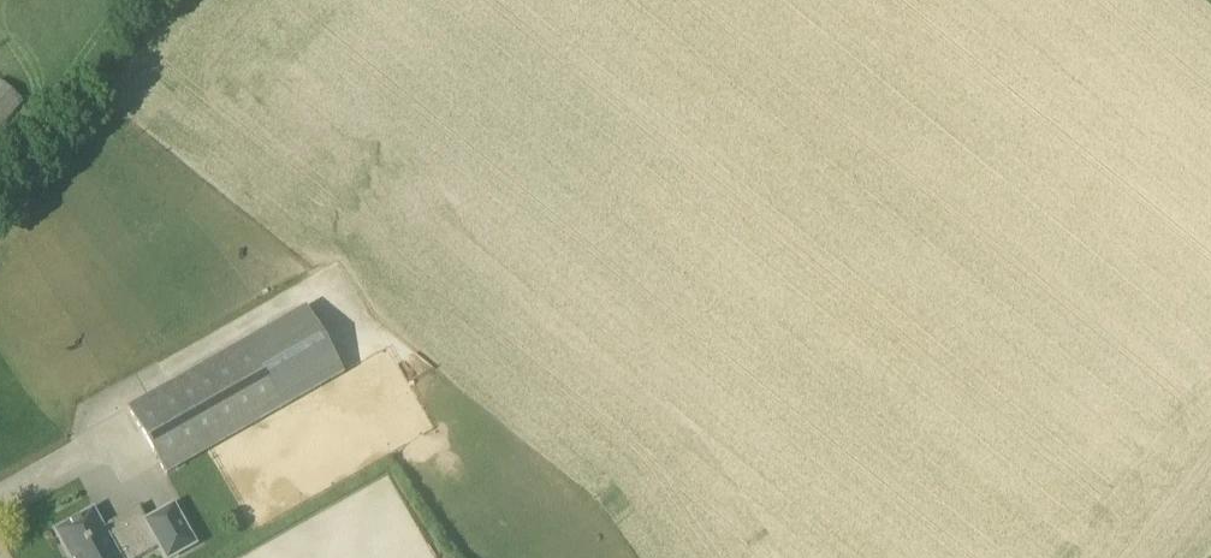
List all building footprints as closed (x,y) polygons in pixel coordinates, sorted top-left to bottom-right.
[(22,102),(0,82),(0,126),(22,102)] [(129,409),(166,473),(342,374),(306,310),(129,409)] [(68,557),(139,557),(157,548),(163,557),(177,557),(198,547),(174,503),(146,519),(139,507),(104,526),(93,508),(53,531),(68,557)]
